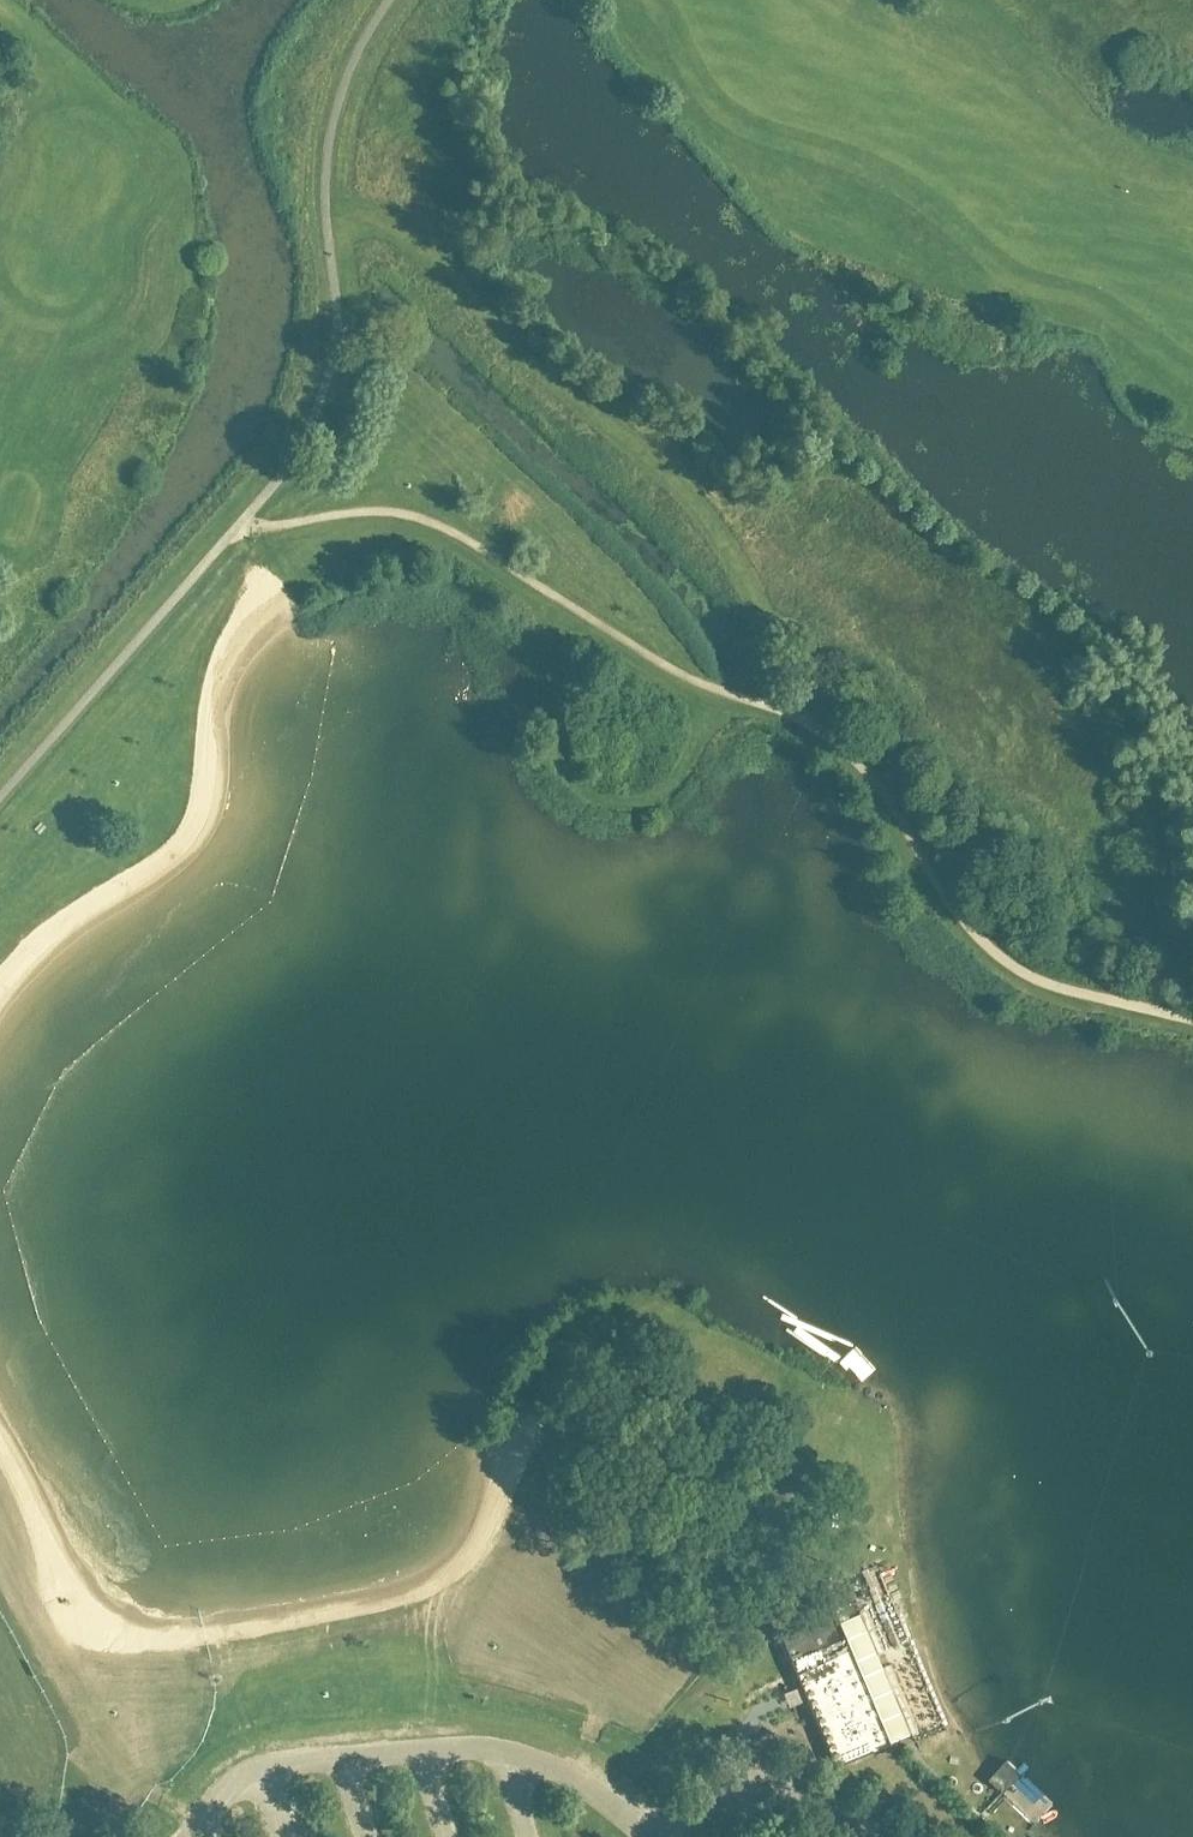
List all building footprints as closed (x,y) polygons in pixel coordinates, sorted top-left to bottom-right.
[(836,1766),(890,1743),(834,1610),(831,1611),(824,1594),(768,1617),(776,1635),(780,1633),(786,1646),(836,1766)] [(536,1832),(548,1831),(545,1805),(533,1806),(536,1832)] [(507,1836),(526,1836),(522,1825),(505,1831),(507,1836)]
